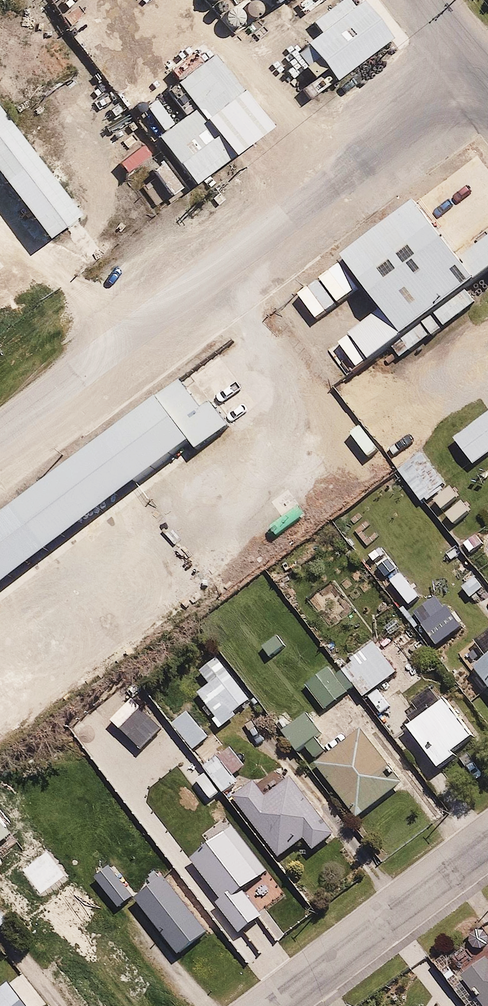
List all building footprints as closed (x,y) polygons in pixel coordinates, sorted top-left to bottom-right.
[(396,45),(366,8),(314,48),(344,86),(396,45)] [(260,99),(227,58),(187,89),(209,117),(170,147),(205,191),(249,156),(225,126),(260,99)] [(0,88),(0,171),(56,242),(96,211),(0,88)] [(431,206),(358,263),(417,337),(487,282),(487,279),(431,206)] [(191,385),(0,535),(0,599),(222,425),(191,385)] [(456,441),(476,467),(487,458),(487,416),(456,441)] [(433,503),(452,487),(451,479),(424,447),(398,468),(427,503),(433,503)] [(479,538),(487,552),(487,533),(479,538)] [(476,578),(463,589),(472,601),(487,589),(487,579),(476,578)] [(282,635),(263,648),(272,662),(291,649),(282,635)] [(344,669),(366,698),(402,670),(380,641),(344,669)] [(475,668),(487,685),(487,659),(475,668)] [(242,716),(240,714),(254,702),(220,660),(203,674),(209,682),(196,692),(217,716),(213,719),(223,732),(242,716)] [(335,664),(306,688),(326,713),(355,689),(335,664)] [(450,705),(446,699),(407,729),(441,773),(458,760),(458,752),(480,736),(454,702),(450,705)] [(313,757),(327,749),(308,718),(297,725),(288,711),(275,719),(297,756),(308,750),(313,757)] [(223,750),(231,746),(218,728),(202,728),(191,713),(173,725),(225,797),(242,784),(237,778),(248,770),(233,749),(225,754),(223,750)] [(364,732),(319,766),(360,820),(405,786),(364,732)] [(237,800),(282,862),(307,844),(315,856),(341,837),(287,763),(237,800)] [(94,879),(121,912),(135,901),(182,958),(213,932),(162,872),(137,893),(113,863),(94,879)] [(14,926),(0,906),(0,936),(14,926)] [(466,975),(487,1005),(487,959),(466,975)] [(12,985),(0,994),(0,1005),(29,1005),(12,985)]
